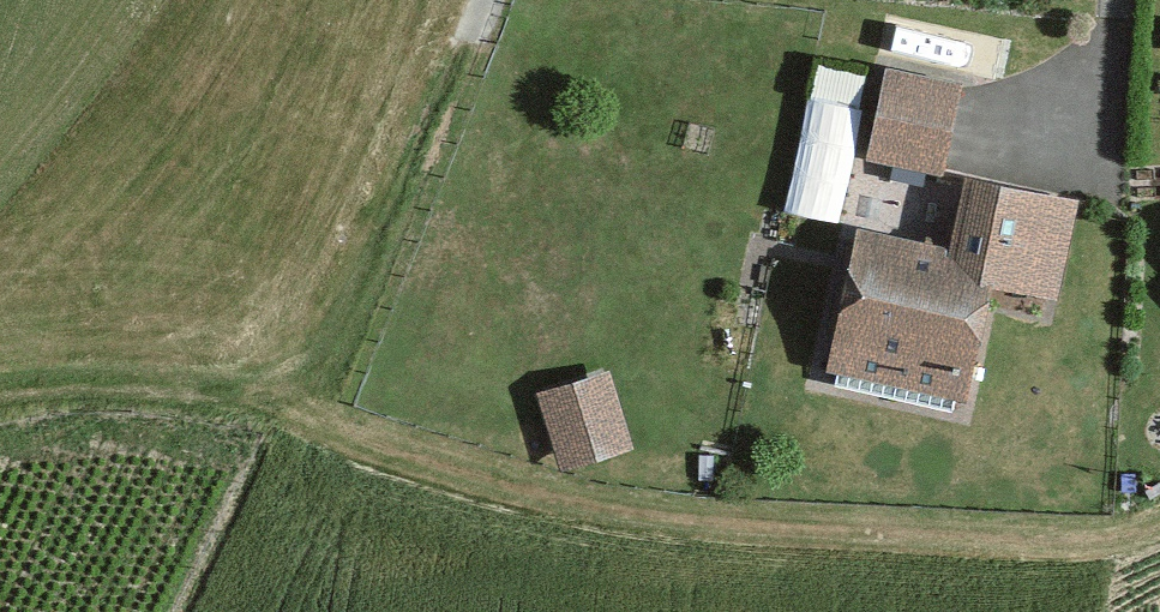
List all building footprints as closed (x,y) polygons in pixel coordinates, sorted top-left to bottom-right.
[(807,59),(796,210),(853,214),(864,63),(807,59)] [(961,83),(885,68),(867,160),(943,175),(961,83)] [(952,250),(857,229),(826,375),(966,405),(991,287),(1058,302),(1081,199),(969,175),(952,250)] [(620,372),(542,399),(570,480),(649,454),(620,372)]
